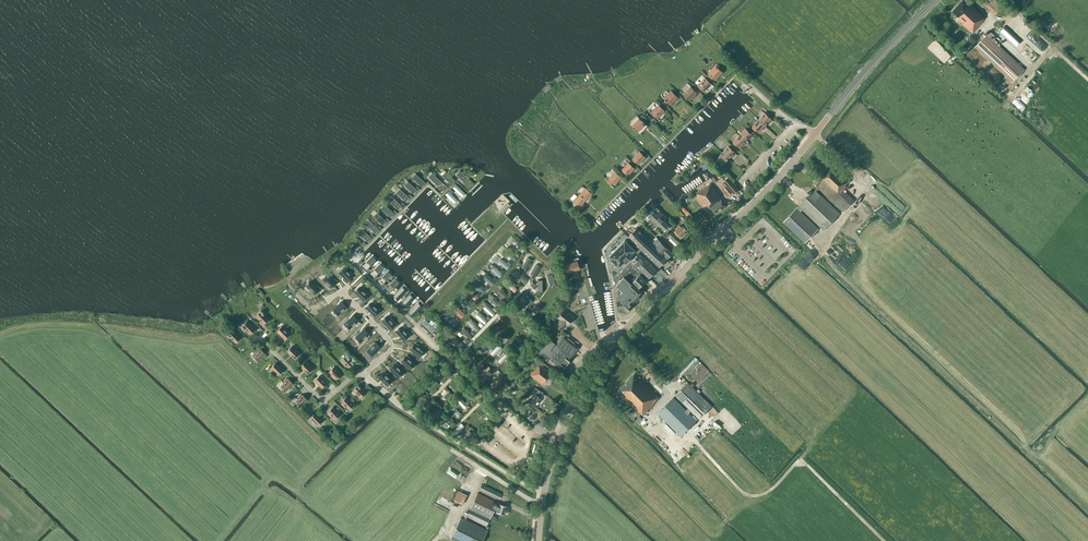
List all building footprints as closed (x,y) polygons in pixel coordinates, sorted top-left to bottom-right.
[(972,5),(969,3),(968,4),(964,0),(962,0),(952,11),(958,17),(957,18),(973,33),(982,22),(981,21),(985,18),(971,5),(972,5)] [(984,4),(994,14),(1002,6),(996,0),(988,0),(984,4)] [(1005,15),(998,22),(1000,24),(1007,17),(1005,15)] [(1014,32),(1020,37),(1031,26),(1026,20),(1014,32)] [(1026,46),(1035,32),(1030,29),(1021,42),(1026,46)] [(993,40),(996,37),(990,31),(975,47),(1013,82),(1024,70),(1014,60),(993,40)] [(713,68),(708,73),(715,80),(723,72),(716,66),(713,69),(713,68)] [(1005,85),(1010,80),(1005,76),(1001,81),(1005,85)] [(705,77),(697,85),(704,91),(711,84),(705,77)] [(693,89),(691,86),(683,94),(689,100),(697,92),(698,91),(695,87),(693,89)] [(671,90),(664,98),(671,105),(678,97),(671,90)] [(659,104),(651,112),(657,118),(665,110),(659,104)] [(758,120),(765,126),(771,119),(768,116),(769,115),(767,112),(766,113),(765,113),(758,120)] [(639,117),(631,125),(638,132),(646,124),(639,117)] [(752,126),(759,132),(765,126),(758,120),(752,126)] [(746,129),(745,128),(739,135),(746,141),(752,134),(750,132),(751,131),(747,127),(746,129)] [(746,141),(739,135),(733,141),(740,147),(746,141)] [(722,153),(729,159),(735,152),(729,146),(722,153)] [(640,151),(633,158),(639,164),(646,157),(640,151)] [(719,162),(723,165),(729,159),(722,153),(716,159),(713,162),(718,167),(720,165),(719,163),(719,162)] [(629,162),(622,169),(628,175),(635,168),(629,162)] [(843,190),(848,185),(847,184),(850,181),(832,163),(818,177),(819,177),(813,183),(817,187),(798,206),(824,230),(840,213),(817,191),(819,189),(843,212),(854,200),(843,190)] [(460,170),(456,174),(466,183),(469,180),(460,170)] [(474,170),(471,174),(478,182),(482,178),(474,170)] [(445,171),(442,175),(451,184),(455,180),(445,171)] [(616,171),(607,180),(611,184),(613,182),(615,183),(622,177),(616,171)] [(432,172),(428,176),(438,185),(441,182),(432,172)] [(415,173),(412,177),(421,186),(425,182),(415,173)] [(739,190),(728,177),(723,181),(734,194),(739,190)] [(407,181),(404,184),(413,194),(417,190),(416,188),(407,181)] [(461,183),(458,187),(466,195),(469,191),(461,183)] [(721,198),(721,197),(711,183),(696,193),(704,206),(708,204),(715,213),(726,206),(721,198)] [(400,188),(396,192),(406,201),(409,198),(400,188)] [(581,204),(592,194),(586,188),(573,200),(581,208),(583,206),(581,204)] [(455,190),(452,193),(459,201),(463,197),(455,190)] [(458,203),(450,195),(446,199),(454,207),(458,203)] [(392,196),(388,200),(398,209),(402,205),(392,196)] [(870,204),(890,221),(895,216),(876,198),(870,204)] [(384,204),(381,208),(390,217),(394,213),(384,204)] [(669,226),(663,220),(666,217),(659,210),(656,213),(654,211),(653,210),(649,215),(652,218),(649,221),(652,224),(654,225),(656,225),(658,223),(665,230),(669,226)] [(377,212),(373,216),(383,225),(386,221),(377,212)] [(369,220),(366,224),(375,233),(379,229),(369,220)] [(762,224),(778,240),(782,236),(766,220),(762,224)] [(676,230),(674,231),(681,238),(688,232),(682,225),(680,226),(679,225),(675,228),(676,230)] [(362,228),(358,232),(367,241),(371,237),(362,228)] [(638,249),(639,248),(659,267),(668,258),(673,253),(669,249),(657,238),(655,238),(651,242),(637,228),(627,238),(638,249)] [(855,242),(859,238),(852,232),(848,237),(855,242)] [(634,256),(636,255),(637,256),(638,254),(635,252),(638,249),(627,238),(609,256),(622,268),(628,262),(625,260),(631,253),(634,256)] [(513,252),(509,256),(514,260),(518,257),(513,252)] [(638,254),(637,256),(630,262),(633,265),(634,264),(647,276),(648,276),(649,278),(657,270),(639,253),(638,254)] [(372,256),(362,265),(366,269),(375,260),(372,256)] [(523,265),(528,267),(532,258),(527,256),(523,265)] [(564,264),(566,272),(579,268),(577,260),(564,264)] [(536,275),(540,265),(535,263),(531,273),(536,275)] [(379,264),(370,273),(374,277),(383,267),(379,264)] [(638,286),(640,287),(643,283),(645,284),(646,282),(646,281),(646,280),(645,279),(647,276),(634,264),(633,265),(623,275),(624,276),(616,284),(619,287),(621,300),(617,300),(618,308),(620,308),(620,309),(621,309),(622,310),(622,311),(623,311),(624,311),(625,310),(626,310),(627,311),(633,305),(631,303),(641,292),(636,288),(638,286)] [(499,277),(503,273),(494,265),(490,269),(499,277)] [(349,273),(344,267),(342,269),(341,269),(341,270),(339,272),(347,280),(352,275),(353,274),(350,271),(349,273)] [(492,285),(496,281),(482,269),(478,273),(492,285)] [(387,271),(378,281),(382,284),(391,275),(387,271)] [(525,283),(528,280),(520,272),(516,275),(525,283)] [(335,282),(327,274),(325,276),(324,277),(322,279),(328,284),(326,285),(329,288),(330,287),(331,287),(335,282)] [(395,279),(386,288),(390,292),(399,282),(395,279)] [(474,285),(484,293),(488,287),(478,279),(474,285)] [(319,289),(311,281),(309,283),(309,282),(308,283),(308,284),(306,285),(311,291),(310,292),(312,295),(314,293),(314,294),(319,289)] [(403,286),(394,296),(397,299),(407,290),(403,286)] [(369,293),(366,291),(365,292),(359,287),(357,289),(356,290),(357,290),(355,292),(363,300),(368,295),(367,295),(369,293)] [(469,289),(466,293),(476,300),(479,296),(469,289)] [(410,294),(401,303),(405,308),(414,298),(410,294)] [(459,302),(468,308),(471,304),(462,297),(459,302)] [(661,305),(663,302),(660,299),(653,307),(658,312),(663,307),(661,305)] [(346,306),(345,305),(341,302),(333,310),(335,312),(336,313),(338,315),(343,309),(345,311),(347,308),(346,307),(346,306)] [(380,309),(377,306),(376,308),(371,302),(369,304),(368,304),(368,305),(366,307),(374,315),(379,310),(380,309)] [(418,303),(409,312),(413,316),(422,307),(418,303)] [(457,304),(452,309),(460,317),(465,313),(457,304)] [(484,307),(490,312),(493,309),(487,304),(484,307)] [(261,311),(256,316),(264,324),(269,319),(261,311)] [(563,311),(558,318),(560,320),(556,325),(562,329),(568,321),(569,322),(572,317),(563,311)] [(448,314),(444,320),(454,327),(458,320),(448,314)] [(359,322),(357,321),(358,320),(353,315),(345,324),(347,326),(346,326),(347,327),(348,326),(350,328),(355,323),(356,325),(359,322)] [(392,321),(387,316),(385,318),(384,317),(384,318),(384,319),(382,320),(389,329),(394,325),(394,324),(396,323),(393,320),(392,321)] [(432,320),(430,322),(429,322),(425,319),(422,322),(432,332),(435,328),(438,324),(435,321),(434,322),(432,320)] [(247,321),(242,326),(250,334),(255,329),(247,321)] [(285,339),(290,334),(282,326),(277,331),(285,339)] [(460,330),(467,337),(471,334),(463,326),(460,330)] [(410,334),(407,331),(406,332),(401,327),(399,328),(398,328),(397,329),(398,329),(396,331),(403,340),(408,335),(410,334)] [(235,342),(240,338),(232,329),(227,334),(235,342)] [(368,334),(369,334),(364,329),(356,337),(358,339),(357,339),(358,340),(359,340),(361,342),(366,336),(367,338),(370,335),(368,334)] [(569,335),(566,332),(564,331),(555,343),(544,335),(534,349),(562,369),(579,348),(567,339),(569,335)] [(486,339),(480,344),(485,349),(491,344),(486,339)] [(380,347),(375,342),(375,343),(374,341),(371,344),(372,345),(367,351),(369,352),(369,353),(370,354),(370,353),(372,355),(380,347)] [(424,351),(418,346),(419,345),(416,343),(415,344),(414,344),(410,349),(419,356),(421,354),(422,354),(422,353),(424,351)] [(299,353),(292,346),(287,351),(294,358),(295,357),(296,358),(299,355),(298,354),(299,353)] [(253,356),(258,361),(265,353),(260,348),(259,349),(258,348),(255,351),(256,353),(253,356)] [(497,351),(504,358),(507,356),(500,349),(497,351)] [(341,360),(344,363),(343,364),(346,367),(347,366),(348,367),(353,362),(346,355),(341,360)] [(414,364),(409,359),(410,357),(407,355),(406,356),(401,361),(410,369),(411,367),(412,367),(413,366),(412,366),(414,364)] [(305,361),(303,363),(300,366),(307,373),(308,373),(309,374),(313,370),(312,369),(312,368),(305,361)] [(481,362),(475,368),(478,370),(484,365),(481,362)] [(275,363),(271,367),(278,375),(279,374),(280,375),(283,372),(282,371),(283,370),(275,363)] [(403,372),(398,367),(399,365),(396,363),(395,364),(390,369),(398,377),(400,375),(401,374),(403,372)] [(551,372),(539,363),(530,375),(542,384),(551,372)] [(336,379),(341,374),(334,367),(329,371),(332,375),(331,376),(334,379),(335,378),(336,379)] [(380,377),(379,378),(382,381),(385,384),(386,385),(391,380),(384,373),(383,374),(382,373),(379,376),(380,377)] [(642,415),(654,403),(653,402),(659,397),(635,373),(618,390),(642,415)] [(319,375),(314,380),(322,388),(326,383),(326,382),(327,381),(323,377),(322,379),(319,375)] [(498,377),(493,384),(497,387),(502,380),(498,377)] [(281,386),(286,391),(293,383),(288,378),(287,379),(286,378),(283,382),(284,383),(281,386)] [(431,391),(438,382),(434,379),(428,388),(431,391)] [(676,395),(688,408),(686,411),(673,398),(658,413),(681,436),(696,421),(689,413),(691,411),(699,419),(712,406),(688,383),(676,395)] [(656,384),(651,388),(659,395),(663,391),(656,384)] [(353,389),(354,390),(353,391),(356,395),(357,394),(360,397),(365,392),(358,385),(353,389)] [(534,396),(529,402),(535,406),(541,398),(537,395),(541,391),(535,387),(531,393),(534,396)] [(295,402),(300,407),(307,399),(302,395),(301,395),(300,394),(297,398),(298,399),(295,402)] [(469,404),(472,401),(466,394),(462,396),(469,404)] [(345,406),(348,409),(353,404),(346,397),(341,401),(342,402),(341,403),(344,407),(345,406)] [(451,408),(457,415),(461,412),(454,405),(451,408)] [(335,419),(340,414),(333,407),(328,411),(329,412),(328,413),(331,417),(332,416),(335,419)] [(323,422),(321,421),(322,420),(315,413),(310,417),(317,425),(318,424),(319,425),(323,422)] [(535,416),(533,418),(539,424),(542,422),(535,416)] [(452,464),(457,456),(453,453),(447,461),(452,464)] [(456,460),(454,468),(462,469),(464,461),(456,460)] [(482,484),(479,489),(499,499),(502,494),(482,484)] [(458,490),(453,500),(462,504),(467,495),(458,490)] [(497,503),(477,493),(469,508),(470,508),(466,516),(464,519),(461,517),(451,538),(457,540),(482,540),(487,530),(466,519),(467,517),(486,526),(494,510),(497,511),(497,512),(504,514),(506,506),(497,503)]
